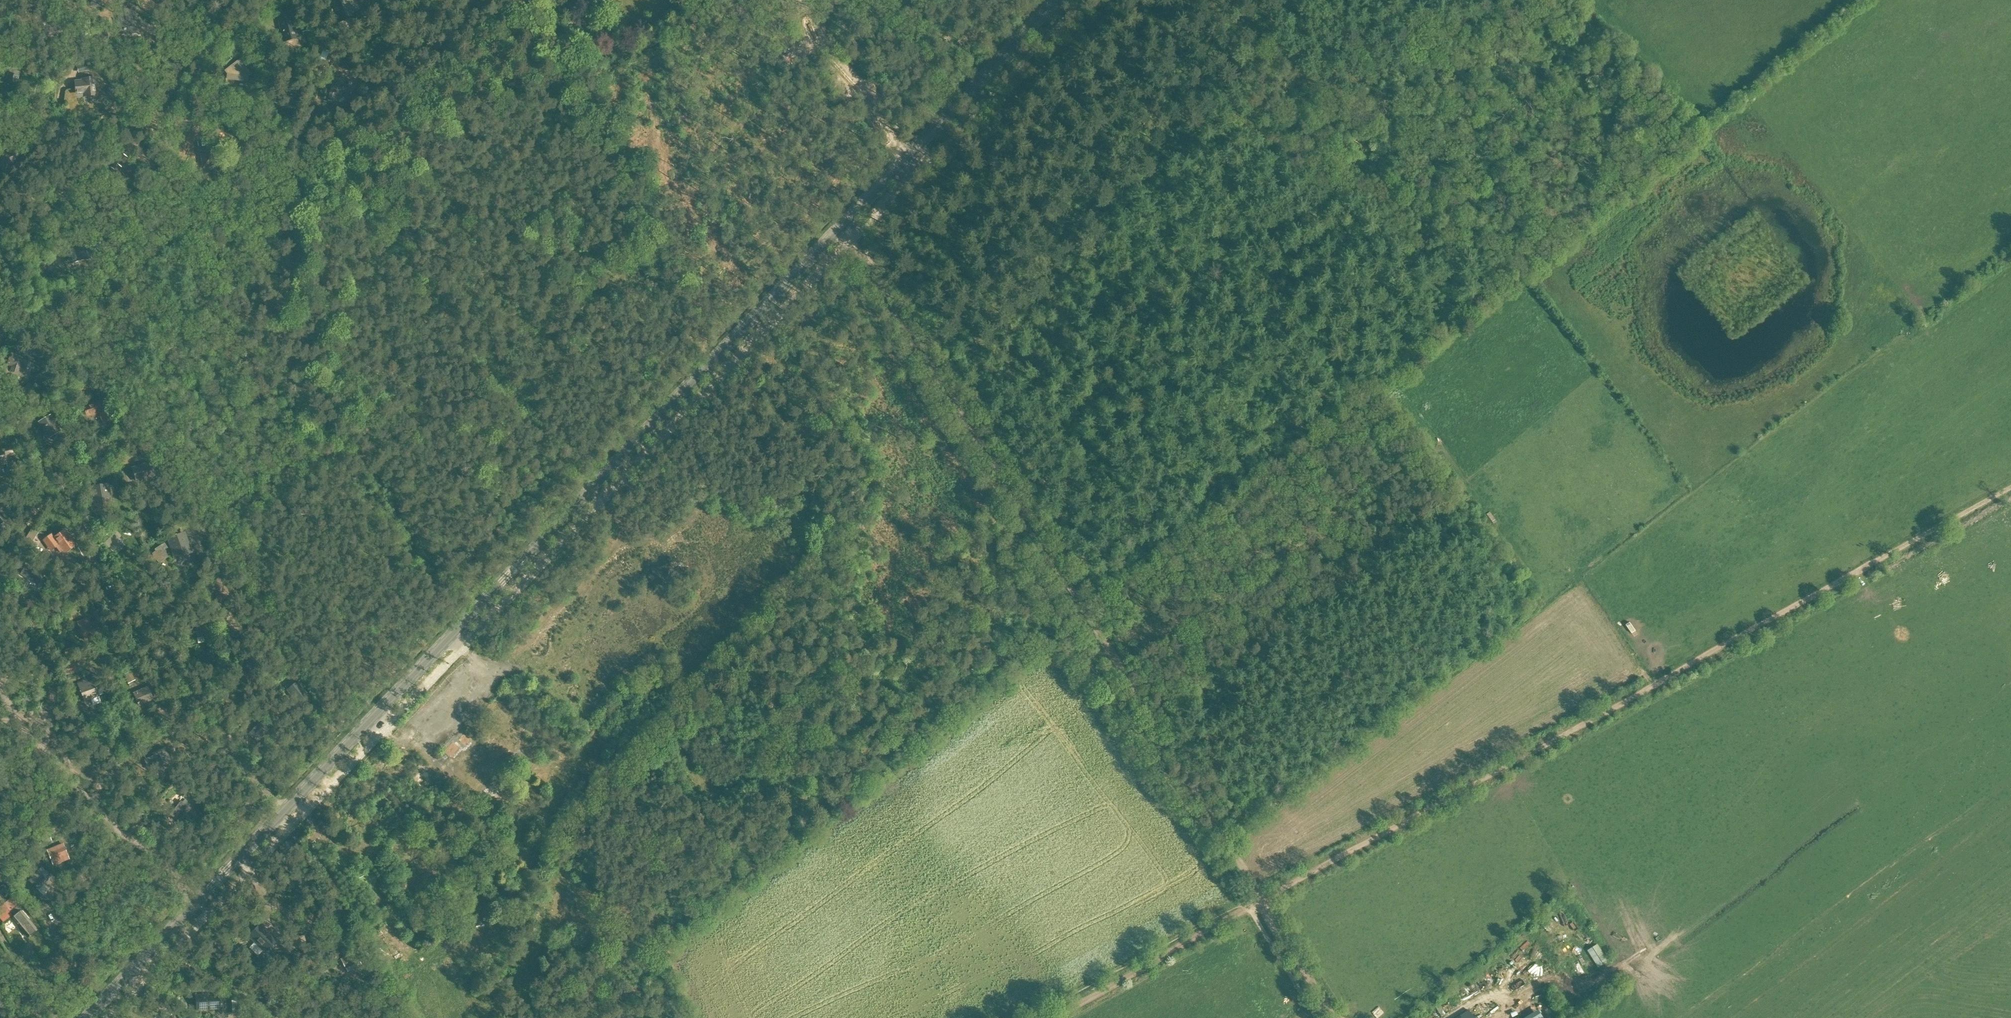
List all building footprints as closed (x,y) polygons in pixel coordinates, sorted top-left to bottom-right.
[(356,10),(352,0),(340,0),(346,14),(356,10)] [(137,20),(135,8),(121,10),(121,13),(117,14),(119,26),(123,25),(124,36),(137,34),(135,20),(137,20)] [(276,18),(283,43),(298,39),(292,14),(276,18)] [(349,20),(337,24),(339,31),(351,26),(349,20)] [(248,78),(251,75),(239,59),(223,71),(226,75),(225,80),(247,83),(248,78)] [(43,70),(48,75),(53,70),(54,69),(49,64),(43,70)] [(16,87),(19,76),(8,73),(5,84),(16,87)] [(82,98),(99,97),(97,77),(80,79),(80,80),(73,81),(75,96),(82,96),(82,98)] [(352,97),(355,87),(353,86),(353,84),(349,82),(348,85),(345,84),(345,81),(329,77),(327,83),(331,84),(327,101),(334,103),(336,95),(341,96),(342,94),(352,97)] [(202,169),(221,166),(218,147),(199,151),(202,169)] [(18,162),(13,151),(0,157),(0,170),(18,162)] [(114,171),(117,166),(121,169),(128,159),(118,152),(112,162),(109,167),(114,171)] [(72,197),(69,195),(70,194),(59,188),(52,200),(62,206),(67,199),(70,200),(72,197)] [(25,370),(28,361),(21,358),(22,354),(12,350),(7,365),(12,367),(10,373),(17,375),(19,368),(25,370)] [(79,397),(94,391),(89,381),(75,386),(79,397)] [(24,396),(31,402),(39,392),(31,386),(24,396)] [(96,416),(97,413),(99,412),(103,423),(112,420),(105,401),(84,408),(87,416),(90,415),(93,417),(96,416)] [(59,432),(50,415),(37,423),(46,439),(59,432)] [(143,457),(149,454),(143,441),(136,445),(143,457)] [(14,456),(10,446),(0,449),(0,466),(7,465),(5,458),(14,456)] [(136,482),(154,476),(150,463),(132,469),(136,482)] [(90,485),(94,508),(110,506),(110,504),(109,497),(111,497),(108,482),(90,485)] [(76,546),(64,530),(54,538),(50,533),(41,540),(50,552),(55,548),(59,552),(60,551),(63,555),(76,546)] [(109,535),(111,537),(104,544),(112,553),(121,545),(116,540),(119,538),(113,531),(109,535)] [(174,559),(192,553),(185,532),(167,538),(174,559)] [(169,558),(164,551),(168,549),(165,543),(161,546),(162,547),(152,554),(159,564),(169,558)] [(27,566),(22,575),(39,585),(44,576),(27,566)] [(81,590),(81,578),(68,578),(68,590),(81,590)] [(218,604),(231,594),(219,578),(207,588),(218,604)] [(96,620),(98,624),(105,620),(100,609),(93,613),(96,620)] [(81,639),(85,637),(86,641),(102,634),(98,624),(96,620),(90,623),(81,627),(83,632),(79,634),(81,639)] [(195,625),(196,628),(194,628),(198,644),(205,643),(204,637),(209,636),(207,625),(206,625),(206,623),(195,625)] [(243,684),(254,673),(250,669),(253,667),(247,661),(234,676),(243,684)] [(79,672),(77,665),(62,668),(66,675),(79,672)] [(291,677),(285,683),(299,697),(307,688),(298,679),(300,677),(292,670),(288,674),(291,677)] [(135,681),(131,672),(124,675),(128,684),(135,681)] [(99,697),(98,692),(94,683),(85,686),(84,683),(78,685),(85,702),(99,697)] [(139,707),(154,701),(148,686),(133,693),(139,707)] [(258,743),(270,729),(260,721),(248,735),(258,743)] [(160,768),(172,763),(166,749),(154,754),(155,756),(146,760),(150,769),(159,765),(160,768)] [(0,778),(0,789),(0,790),(9,789),(8,777),(0,778)] [(180,823),(191,809),(181,801),(169,815),(180,823)] [(44,844),(51,840),(49,835),(41,838),(44,844)] [(57,847),(47,852),(53,866),(69,859),(64,849),(59,851),(57,847)] [(42,859),(39,852),(31,855),(35,863),(42,859)] [(44,897),(50,891),(43,884),(51,877),(42,869),(29,881),(44,897)] [(334,892),(330,895),(334,902),(339,899),(334,892)] [(9,911),(12,915),(14,917),(13,918),(28,937),(36,931),(21,912),(23,910),(18,904),(9,911)] [(264,954),(277,941),(259,924),(246,937),(264,954)] [(1587,950),(1597,966),(1608,959),(1597,943),(1587,950)] [(356,951),(361,961),(367,958),(361,948),(356,951)] [(341,960),(345,969),(348,973),(362,966),(355,953),(341,960)] [(196,1010),(220,1008),(219,995),(195,996),(196,1010)] [(244,1000),(234,1000),(235,1012),(229,1012),(229,1017),(245,1017),(244,1000)]
